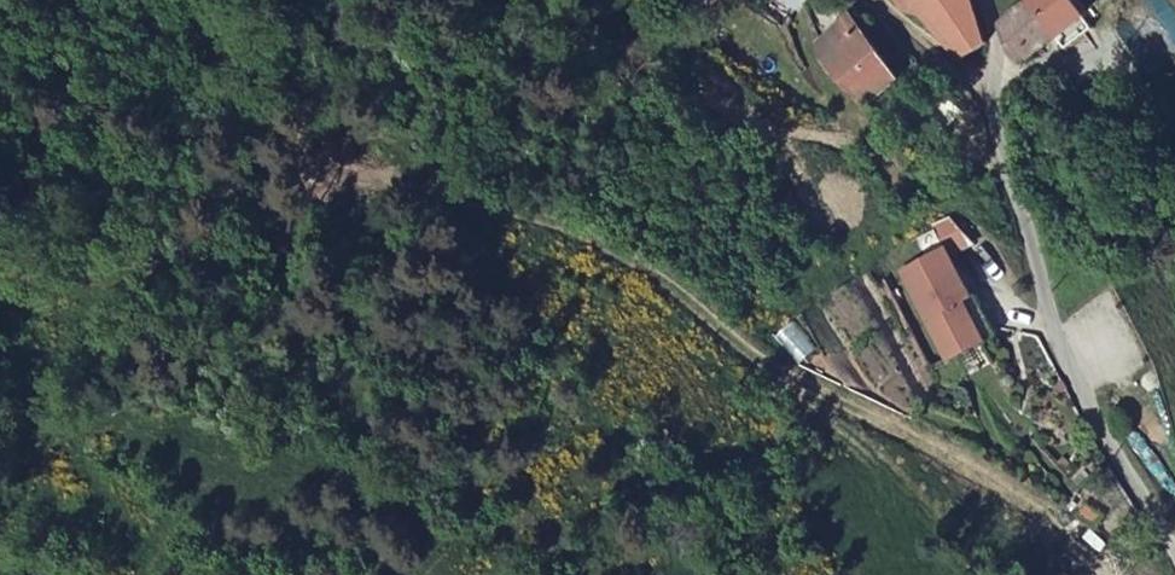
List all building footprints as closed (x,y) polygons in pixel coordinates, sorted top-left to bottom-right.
[(905,14),(918,5),(915,0),(893,0),(905,14)] [(918,5),(944,40),(967,54),(993,40),(978,0),(915,0),(918,5)] [(1082,21),(1083,18),(1071,0),(1032,0),(1029,2),(1058,43),(1082,21)] [(1029,62),(1058,43),(1029,2),(1002,21),(1015,41),(1029,62)] [(859,29),(849,18),(840,25),(849,37),(859,29)] [(1092,38),(1082,21),(1058,43),(1071,57),(1092,38)] [(859,29),(849,37),(820,58),(863,108),(897,82),(859,29)] [(1021,61),(1029,62),(1015,41),(1007,49),(1021,61)] [(947,354),(968,343),(996,330),(976,289),(971,292),(946,244),(916,260),(903,266),(947,354)]
